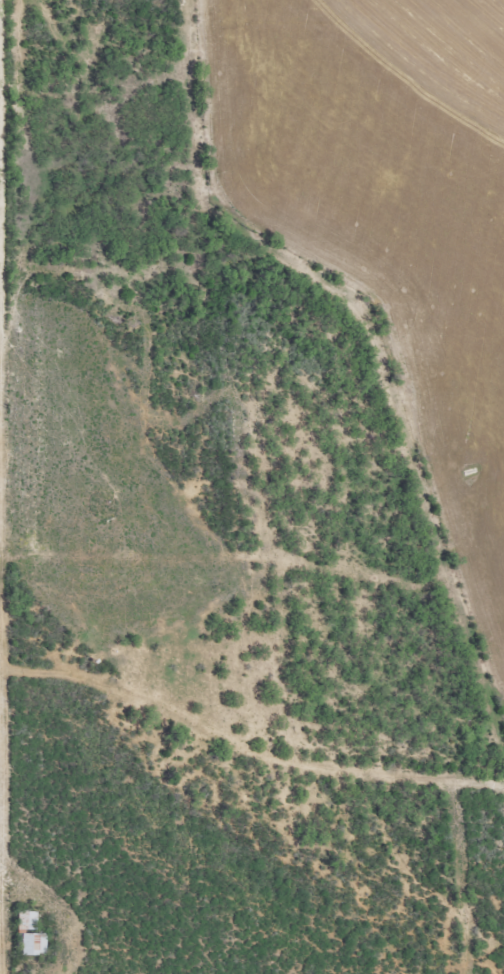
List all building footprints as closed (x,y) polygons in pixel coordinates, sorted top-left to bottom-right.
[(20,930),(38,930),(38,911),(20,911),(20,930)] [(48,955),(48,934),(24,934),(24,955),(48,955)]
